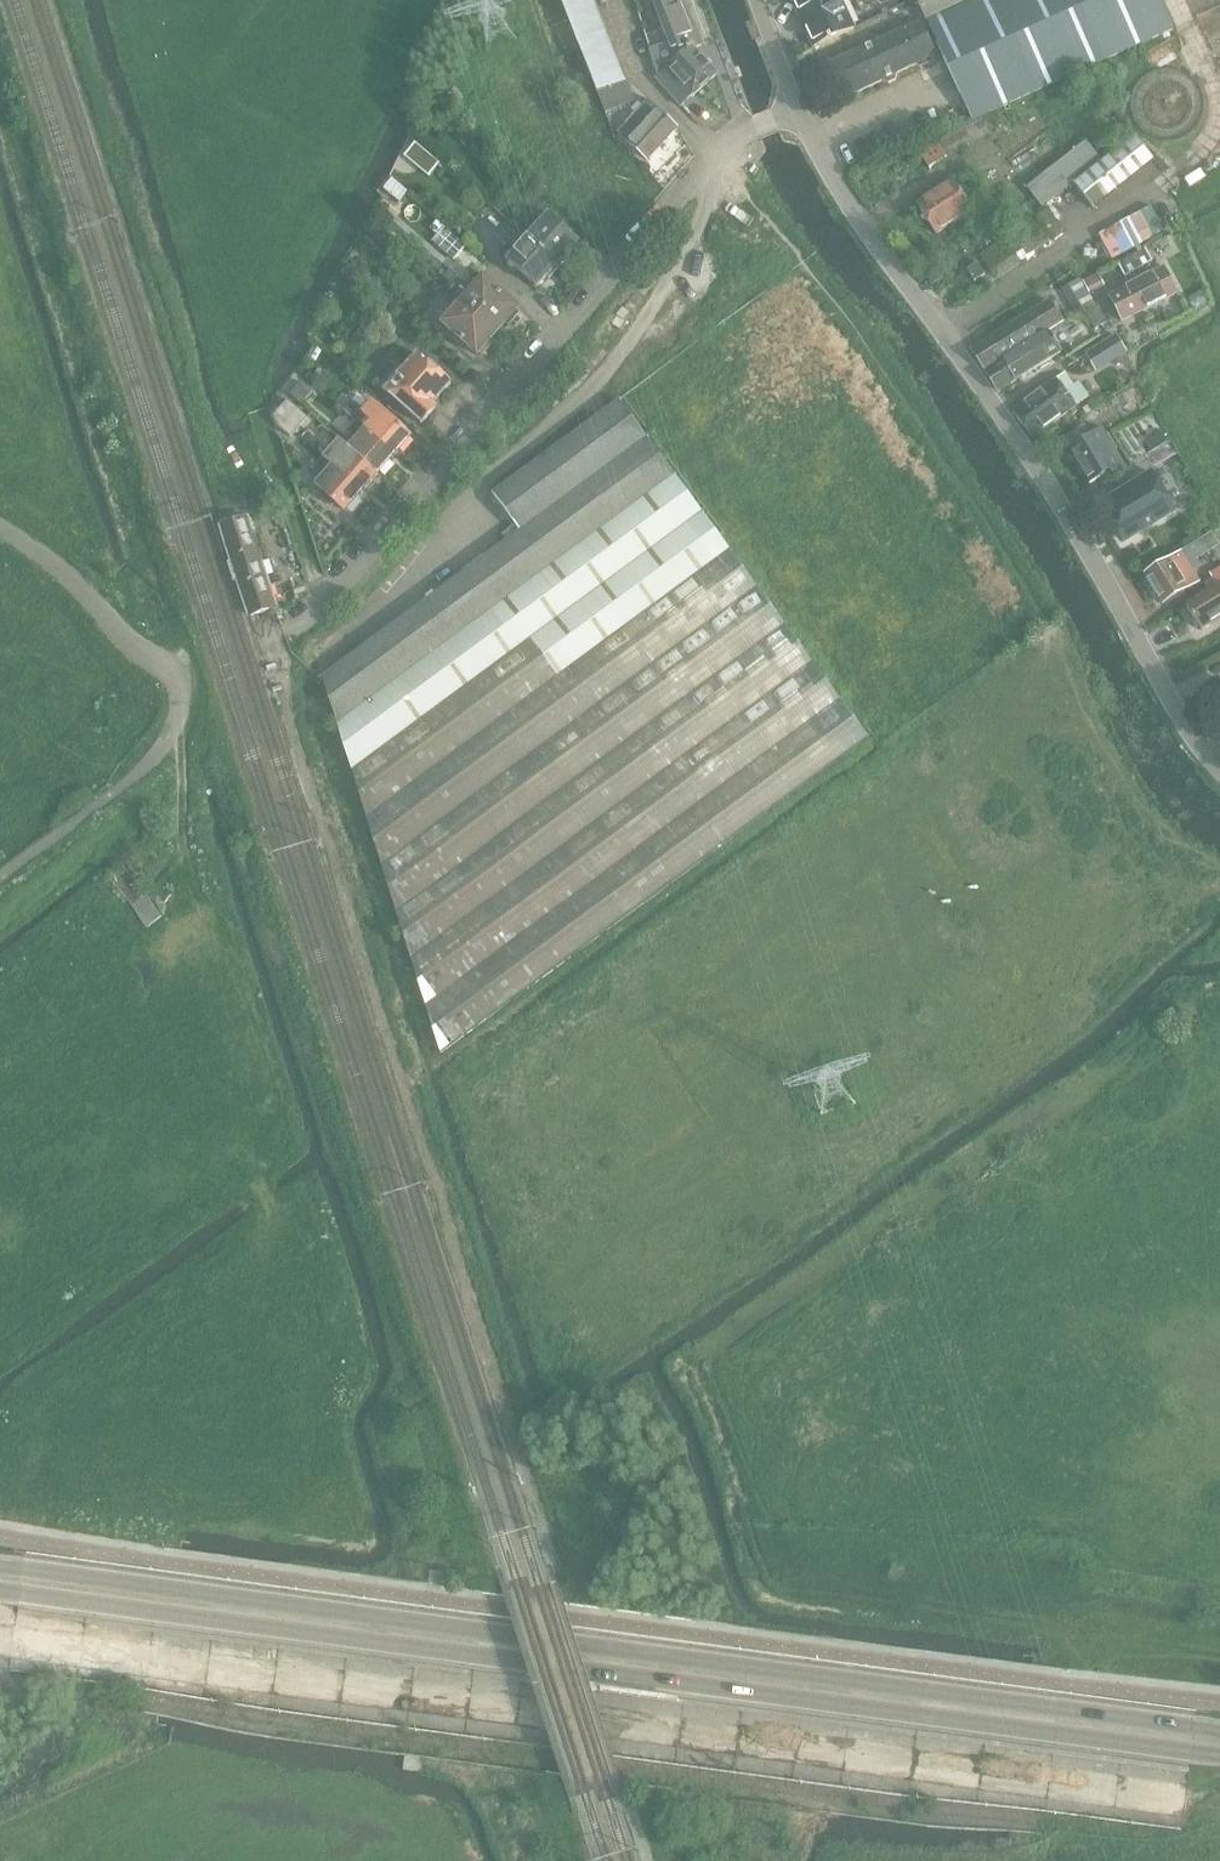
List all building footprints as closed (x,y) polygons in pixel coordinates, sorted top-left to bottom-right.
[(590,76),(619,64),(595,0),(561,0),(590,76)] [(719,77),(698,52),(704,49),(685,0),(659,0),(652,2),(666,37),(668,36),(671,44),(650,53),(658,80),(657,82),(681,110),(693,100),(719,77)] [(815,50),(854,31),(840,0),(791,0),(815,50)] [(972,122),(1174,30),(1160,0),(917,0),(972,122)] [(929,69),(940,64),(921,23),(829,66),(846,102),(882,85),(888,88),(895,84),(897,78),(927,64),(929,69)] [(619,64),(590,76),(605,115),(635,105),(619,64)] [(618,135),(648,162),(670,138),(678,129),(648,102),(618,135)] [(1075,186),(1093,209),(1154,161),(1136,138),(1075,186)] [(933,167),(949,157),(940,142),(924,152),(933,167)] [(1088,143),(1028,190),(1043,209),(1103,162),(1088,143)] [(917,205),(937,235),(974,212),(955,182),(917,205)] [(1152,208),(1100,236),(1113,261),(1165,233),(1152,208)] [(528,239),(561,268),(571,256),(570,255),(579,243),(548,216),(528,239)] [(975,228),(987,245),(1004,234),(992,217),(975,228)] [(982,256),(998,282),(1022,266),(1020,263),(1053,243),(1038,220),(982,256)] [(561,268),(528,239),(507,262),(538,290),(548,279),(550,281),(561,268)] [(1110,296),(1124,322),(1178,294),(1165,268),(1144,279),(1140,270),(1154,263),(1147,249),(1121,263),(1132,285),(1110,296)] [(968,272),(975,283),(986,276),(978,265),(968,272)] [(464,304),(499,334),(508,324),(510,326),(521,314),(518,312),(520,310),(485,279),(464,304)] [(1089,294),(1072,305),(1080,319),(1086,315),(1098,308),(1089,294)] [(1025,319),(1039,342),(1050,335),(1050,334),(1073,320),(1060,299),(1052,304),(1051,302),(1025,319)] [(499,334),(464,304),(444,326),(479,357),(481,354),(484,357),(494,345),(491,342),(499,334)] [(1099,308),(1086,315),(1096,332),(1109,324),(1099,308)] [(999,334),(1014,358),(1039,342),(1025,319),(999,334)] [(973,351),(988,375),(1014,358),(999,334),(973,351)] [(1050,335),(1039,342),(1014,358),(988,375),(999,393),(1061,353),(1050,335)] [(1117,337),(1097,349),(1107,366),(1127,354),(1117,337)] [(435,407),(454,386),(419,355),(405,371),(399,366),(380,388),(384,393),(423,427),(439,410),(435,407)] [(1013,412),(1033,438),(1090,398),(1080,384),(1075,387),(1066,374),(1013,412)] [(301,384),(291,396),(301,406),(312,394),(301,384)] [(281,411),(301,428),(309,419),(289,402),(286,404),(283,401),(278,406),(282,409),(281,411)] [(324,678),(443,1054),(870,739),(620,401),(492,495),(520,532),(324,678)] [(356,423),(395,457),(412,437),(374,403),(356,423)] [(301,428),(281,411),(275,418),(277,425),(292,439),(301,428)] [(350,449),(379,475),(395,457),(356,423),(348,433),(357,441),(350,449)] [(1064,440),(1090,484),(1110,472),(1113,476),(1126,468),(1102,430),(1091,437),(1085,427),(1064,440)] [(1162,434),(1146,443),(1152,453),(1168,444),(1162,434)] [(325,462),(361,495),(379,475),(350,449),(343,456),(336,450),(325,462)] [(361,495),(325,462),(316,472),(324,478),(317,486),(327,496),(325,498),(325,501),(332,506),(334,506),(336,504),(346,512),(361,495)] [(1153,475),(1103,505),(1120,535),(1126,543),(1176,512),(1153,475)] [(231,565),(234,573),(263,564),(248,519),(222,528),(234,564),(231,565)] [(1164,605),(1201,583),(1195,573),(1203,568),(1198,561),(1219,548),(1219,547),(1214,535),(1146,576),(1164,605)] [(263,564),(234,573),(236,581),(239,580),(250,617),(277,608),(270,588),(278,585),(270,561),(263,564)] [(1211,576),(1217,586),(1219,584),(1219,571),(1211,576)] [(1202,632),(1219,621),(1219,586),(1187,606),(1202,632)]
